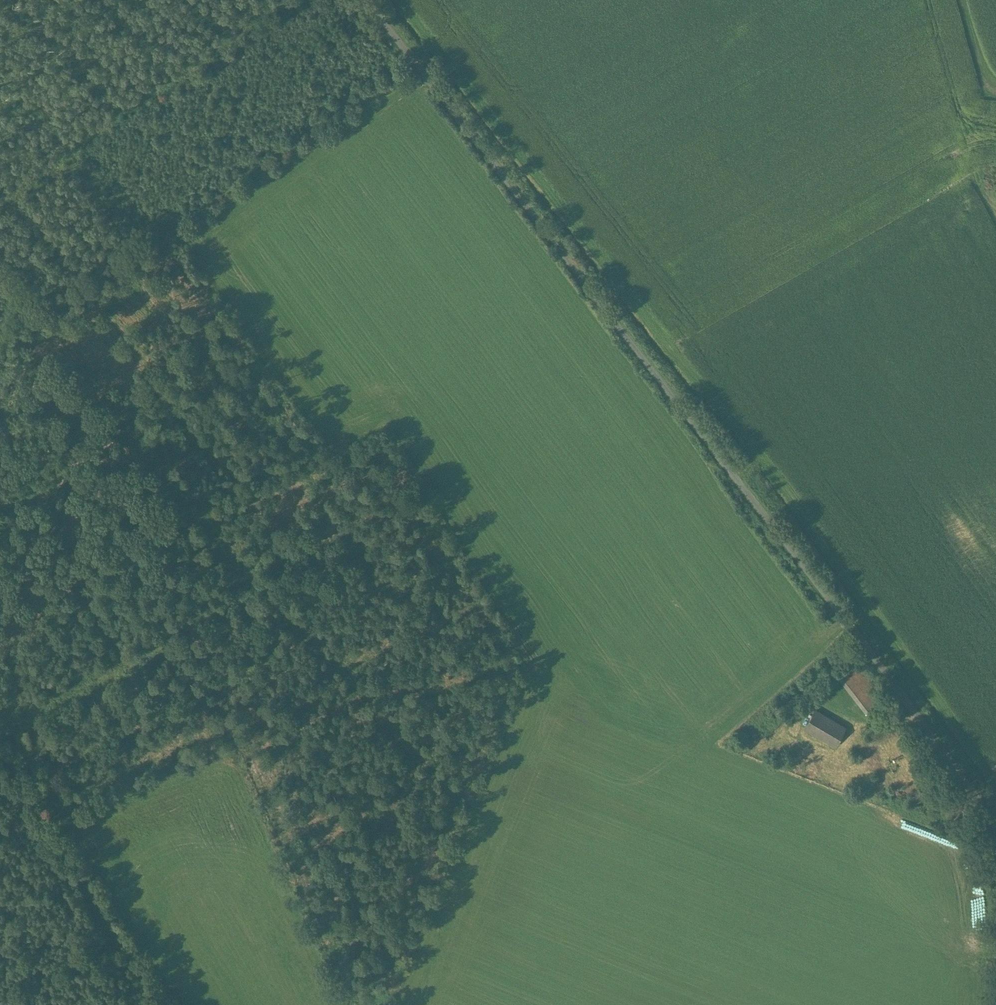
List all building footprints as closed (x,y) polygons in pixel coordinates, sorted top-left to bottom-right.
[(845,729),(815,712),(806,730),(835,747),(845,729)]
